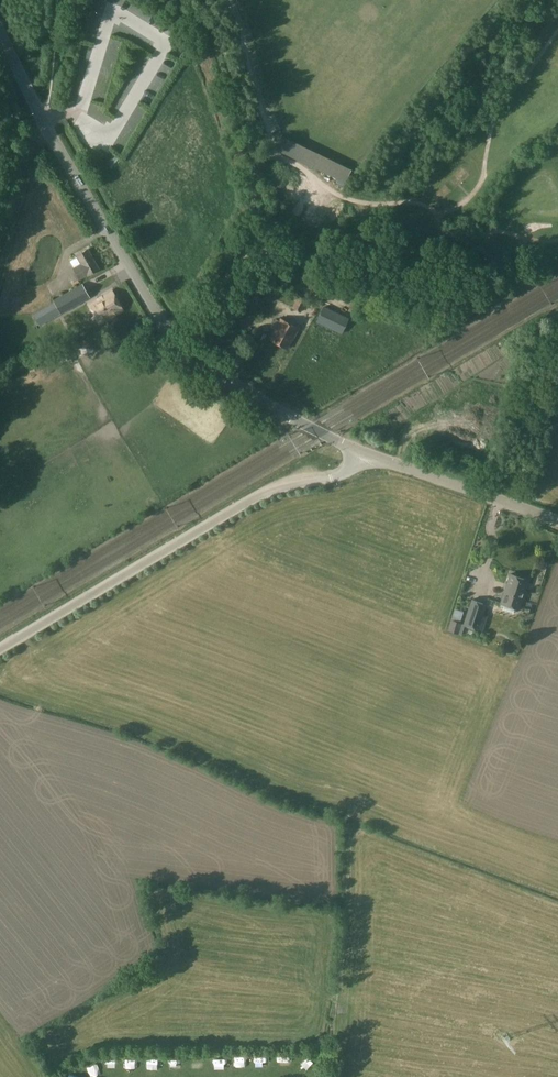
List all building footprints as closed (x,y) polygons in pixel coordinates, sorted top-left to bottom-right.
[(350,169),(280,137),(273,150),(344,182),(350,169)] [(81,264),(73,268),(79,280),(87,276),(99,269),(88,250),(77,256),(81,264)] [(76,255),(68,259),(72,265),(79,262),(76,255)] [(90,298),(82,284),(53,301),(54,303),(61,314),(90,298)] [(122,311),(111,291),(89,304),(100,323),(122,311)] [(300,312),(307,300),(298,296),(292,308),(300,312)] [(54,303),(33,314),(40,326),(61,314),(54,303)] [(373,308),(362,303),(359,311),(371,315),(373,308)] [(324,306),(316,322),(341,335),(349,318),(324,306)] [(288,349),(298,328),(281,319),(269,339),(288,349)] [(499,421),(506,422),(507,412),(499,412),(499,421)] [(377,417),(370,423),(381,435),(388,429),(377,417)] [(514,614),(516,609),(518,610),(528,580),(510,575),(501,604),(503,605),(502,609),(514,614)] [(487,604),(471,600),(463,626),(479,631),(487,604)] [(451,620),(447,631),(458,634),(462,624),(460,623),(451,620)] [(254,1066),(270,1066),(269,1054),(254,1054),(254,1066)] [(180,1069),(180,1057),(165,1058),(166,1069),(180,1069)] [(296,1073),(302,1076),(306,1076),(313,1065),(304,1060),(296,1073)]
